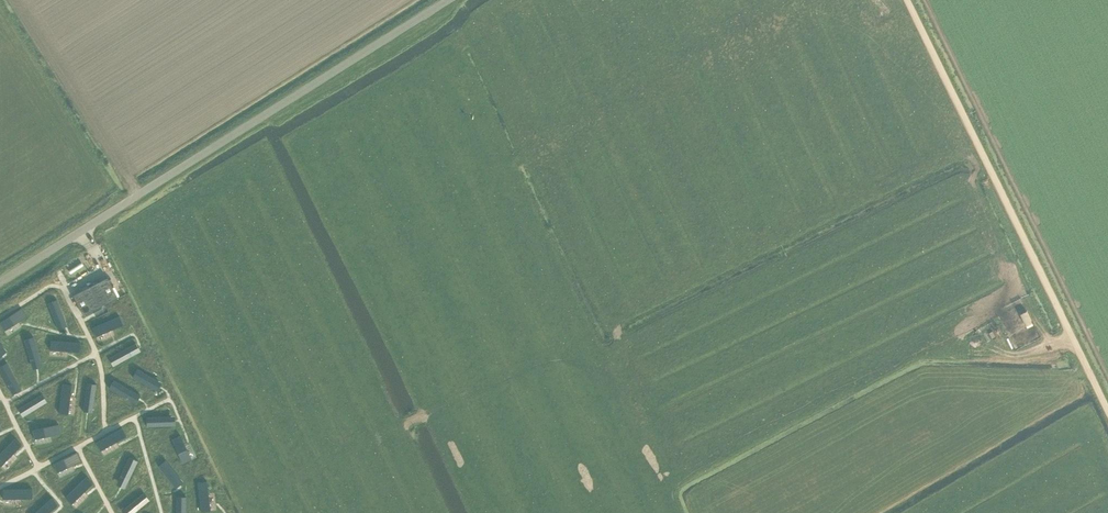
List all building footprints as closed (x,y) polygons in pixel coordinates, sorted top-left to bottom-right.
[(108,279),(73,296),(83,316),(118,299),(108,279)] [(57,300),(48,303),(57,326),(66,322),(57,300)] [(0,323),(0,324),(5,331),(28,316),(23,308),(0,323)] [(121,316),(93,328),(97,337),(125,325),(121,316)] [(34,337),(24,340),(32,365),(41,362),(34,337)] [(51,340),(50,350),(81,353),(82,343),(51,340)] [(132,346),(108,358),(113,367),(136,354),(132,346)] [(0,367),(0,370),(11,391),(20,386),(7,363),(0,367)] [(137,367),(132,375),(157,389),(162,380),(137,367)] [(114,378),(109,387),(135,401),(140,393),(114,378)] [(62,382),(59,412),(69,413),(72,383),(62,382)] [(86,382),(83,409),(92,410),(96,383),(86,382)] [(42,394),(18,408),(23,416),(47,402),(42,394)] [(173,415),(147,416),(147,426),(173,425),(173,415)] [(59,424),(33,429),(35,439),(60,434),(59,424)] [(122,428),(96,442),(101,450),(127,436),(122,428)] [(181,436),(172,440),(183,463),(192,459),(181,436)] [(0,454),(0,466),(1,467),(14,454),(22,445),(15,439),(0,454)] [(77,452),(54,463),(58,472),(72,466),(81,461),(77,452)] [(130,457),(118,481),(127,485),(139,461),(130,457)] [(166,461),(159,467),(174,486),(181,480),(166,461)] [(87,476),(66,497),(72,504),(85,492),(94,483),(87,476)] [(207,480),(197,481),(200,511),(210,509),(207,480)] [(33,489),(3,489),(4,499),(22,499),(33,499),(33,489)] [(121,508),(125,512),(131,512),(149,498),(143,491),(121,508)] [(176,512),(186,512),(187,497),(177,497),(176,512)] [(35,512),(49,512),(58,505),(52,498),(35,512)]
